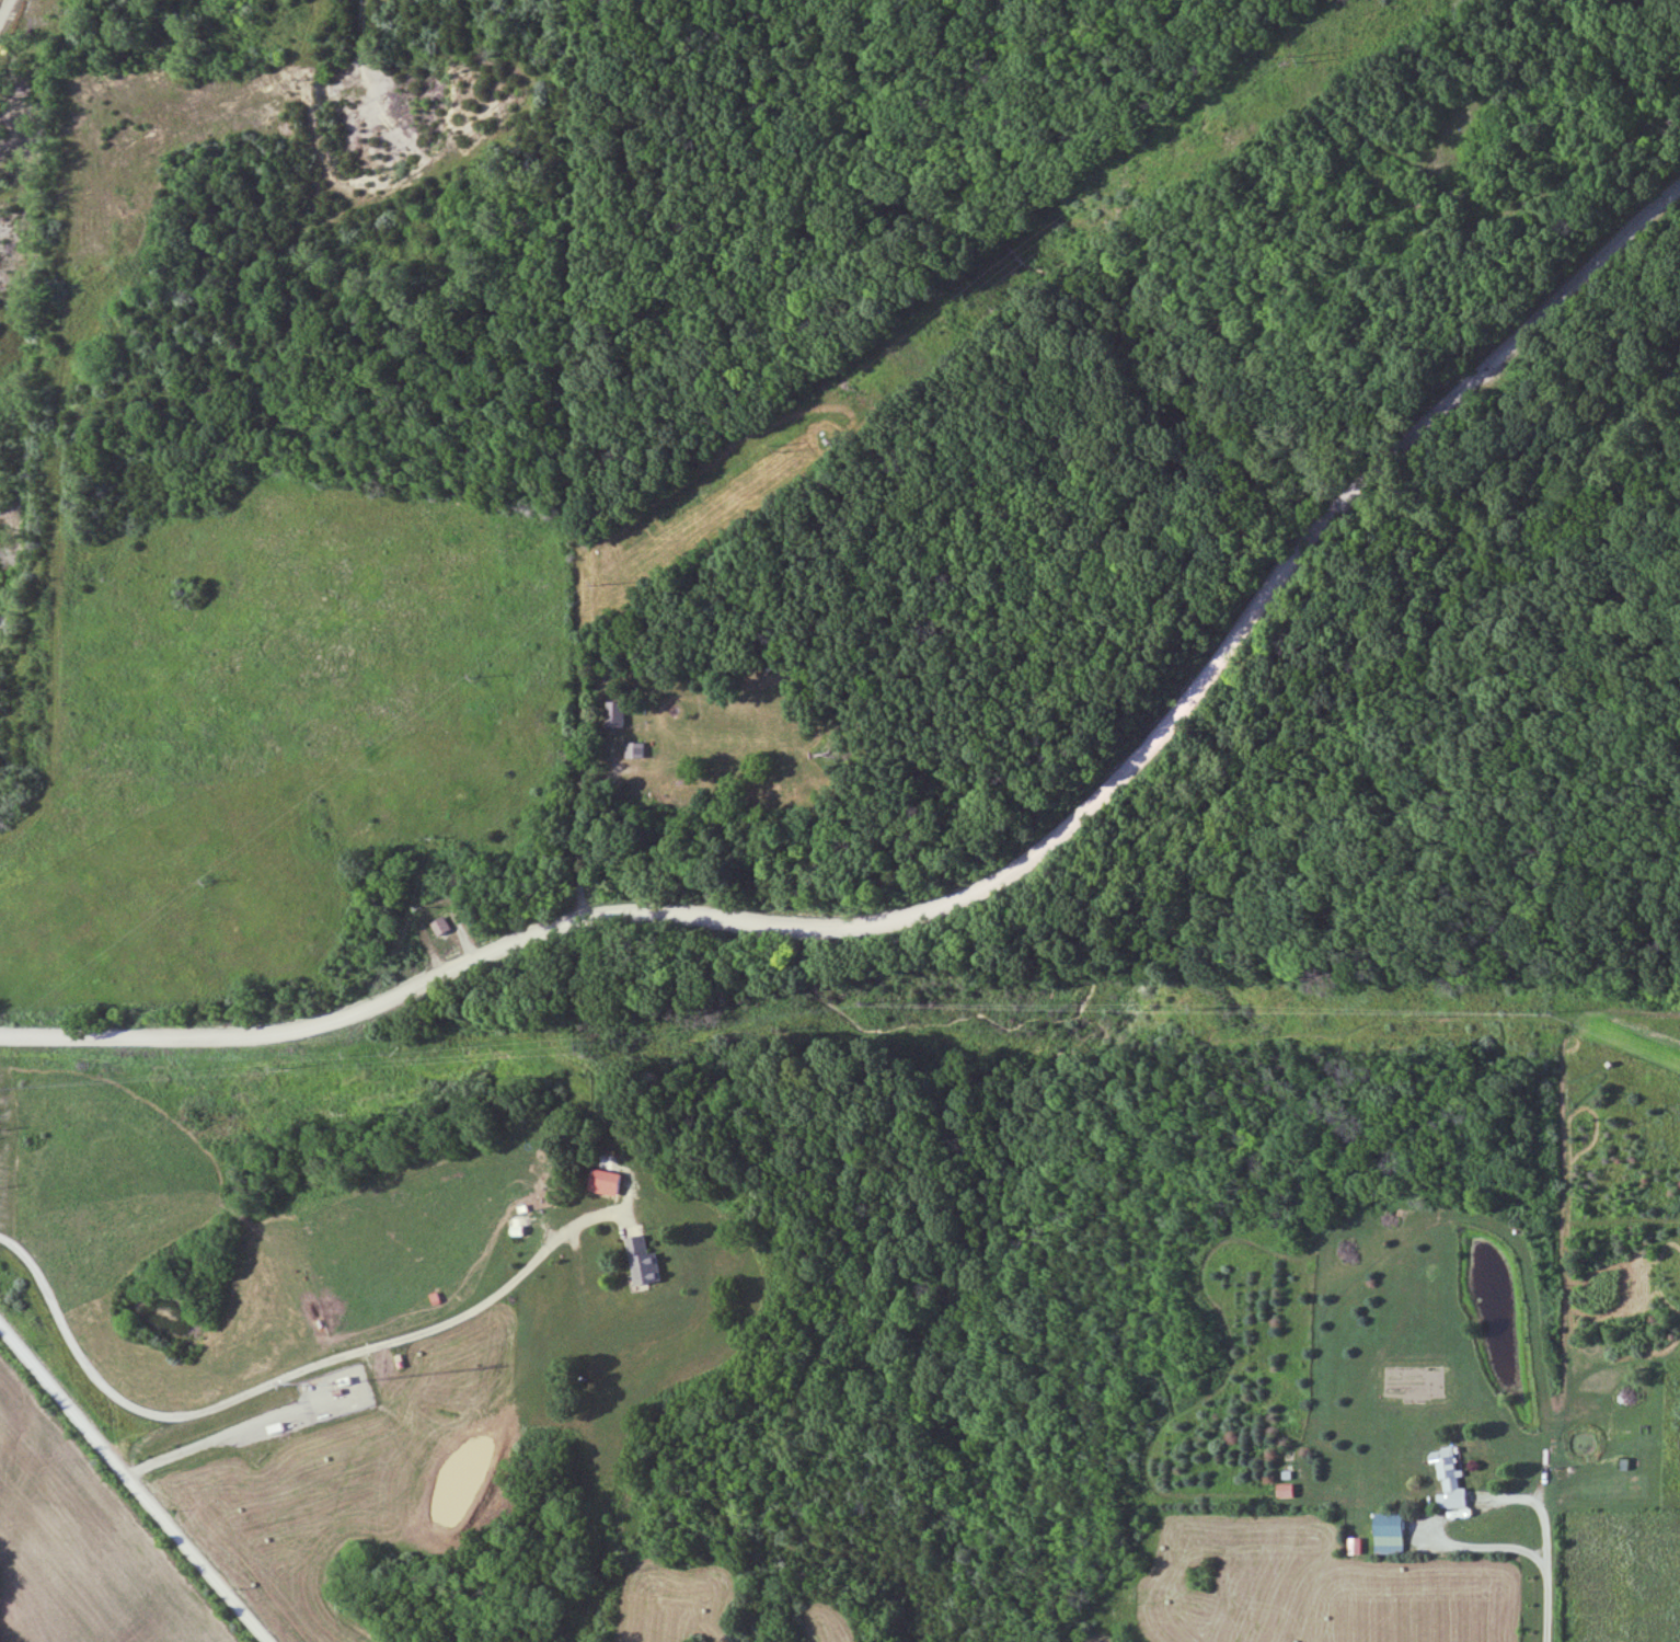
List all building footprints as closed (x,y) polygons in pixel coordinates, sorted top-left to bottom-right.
[(624,703),(608,703),(608,728),(624,728),(624,703)] [(430,926),(439,939),(454,929),(445,916),(430,926)] [(591,1192),(622,1196),(625,1173),(594,1169),(591,1192)] [(635,1286),(665,1281),(660,1252),(649,1253),(646,1235),(626,1239),(635,1286)] [(1438,1510),(1468,1506),(1464,1464),(1457,1465),(1455,1450),(1436,1452),(1440,1495),(1436,1495),(1438,1510)] [(1378,1554),(1407,1554),(1407,1514),(1378,1514),(1378,1554)]
